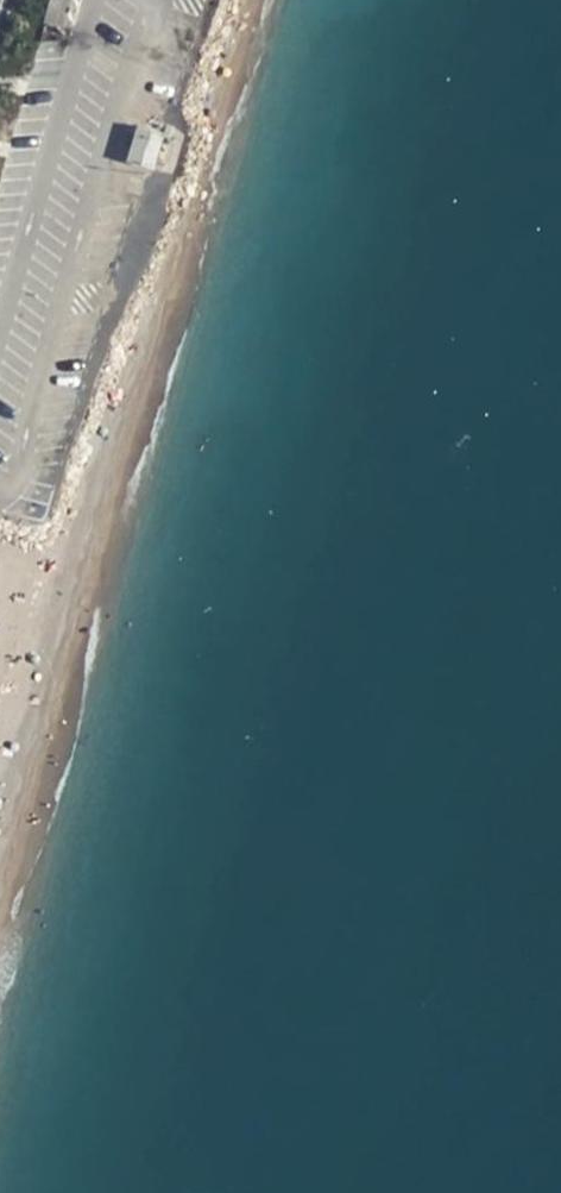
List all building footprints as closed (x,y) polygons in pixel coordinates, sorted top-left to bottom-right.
[(141,126),(128,162),(154,171),(166,135),(141,126)]
